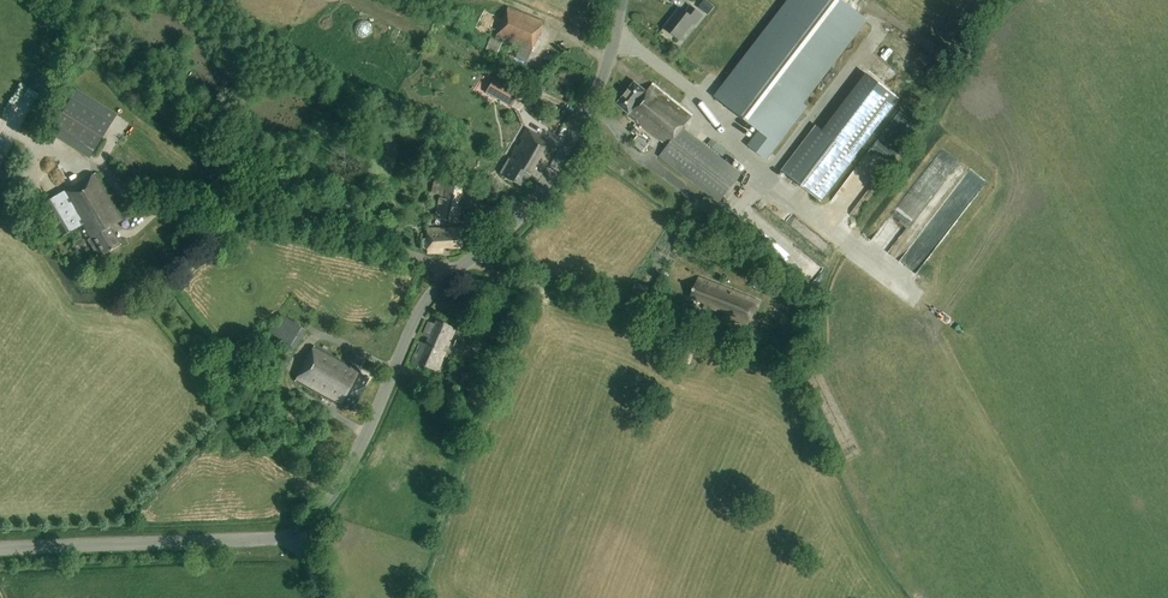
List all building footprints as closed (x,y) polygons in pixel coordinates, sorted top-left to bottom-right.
[(706,0),(701,8),(708,14),(714,7),(706,0)] [(714,96),(759,130),(747,146),(767,161),(808,107),(804,104),(868,21),(841,0),(788,0),(714,96)] [(697,27),(704,18),(693,8),(688,15),(682,11),(666,31),(680,43),(695,25),(697,27)] [(526,62),(543,24),(510,9),(497,39),(521,50),(516,62),(525,66),(526,62)] [(816,125),(781,171),(821,201),(899,99),(867,74),(823,131),(816,125)] [(497,77),(487,91),(513,107),(522,93),(497,77)] [(720,206),(743,177),(685,130),(694,118),(654,85),(647,93),(636,84),(618,106),(629,115),(628,116),(669,149),(661,158),(720,206)] [(102,137),(62,112),(48,133),(88,158),(102,137)] [(633,125),(629,130),(635,135),(639,129),(633,125)] [(537,182),(554,152),(546,147),(548,144),(528,132),(513,156),(515,157),(512,161),(510,159),(499,178),(522,192),(531,178),(537,182)] [(649,145),(637,136),(632,143),(643,152),(649,145)] [(56,241),(81,226),(99,257),(121,244),(111,226),(123,219),(96,174),(62,195),(61,194),(37,208),(56,241)] [(442,180),(434,219),(457,224),(461,208),(455,207),(457,200),(460,201),(464,185),(442,180)] [(470,218),(465,216),(462,223),(467,225),(470,218)] [(403,243),(406,230),(393,227),(389,239),(403,243)] [(425,238),(423,240),(424,248),(425,249),(428,249),(428,251),(428,254),(433,253),(442,253),(442,249),(461,248),(460,228),(427,229),(428,238),(425,238)] [(78,235),(70,240),(74,247),(83,242),(78,235)] [(763,277),(755,273),(750,285),(757,289),(763,277)] [(750,328),(760,304),(699,279),(691,299),(705,305),(703,309),(716,314),(718,310),(725,313),(723,317),(750,328)] [(635,284),(633,293),(647,297),(650,286),(640,284),(640,285),(635,284)] [(284,313),(272,332),(298,348),(310,330),(284,313)] [(436,372),(455,329),(436,321),(434,325),(427,322),(422,336),(428,338),(425,346),(419,343),(411,361),(436,372)] [(456,340),(453,346),(461,349),(463,343),(456,340)] [(680,361),(690,364),(696,349),(686,345),(680,361)] [(356,405),(369,382),(360,377),(362,374),(315,348),(296,383),(351,414),(355,414),(359,407),(356,405)] [(356,355),(351,362),(358,366),(363,359),(356,355)] [(471,391),(465,404),(476,408),(481,396),(471,391)]
